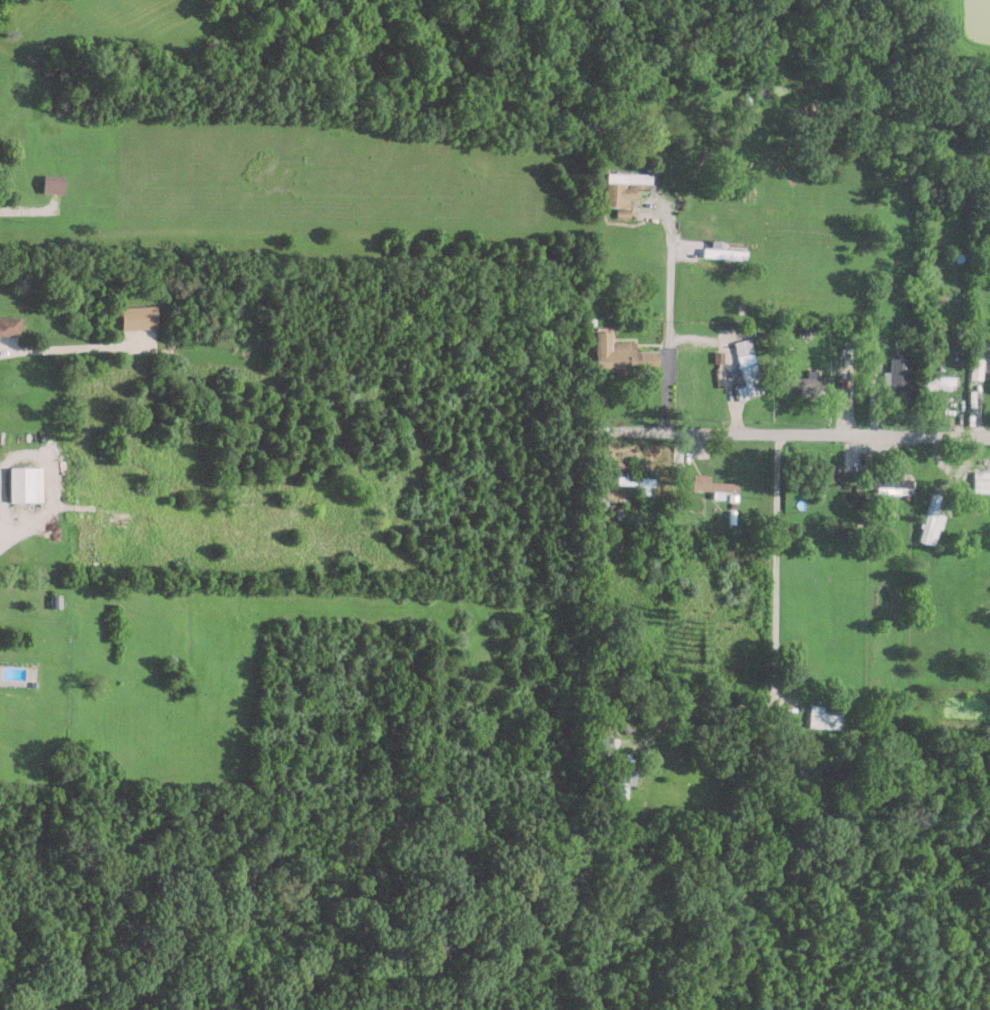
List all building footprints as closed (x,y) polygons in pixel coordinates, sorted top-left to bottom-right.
[(751,107),(749,91),(735,94),(737,109),(751,107)] [(605,206),(639,206),(639,187),(652,187),(652,172),(605,172),(605,206)] [(64,192),(64,174),(42,174),(42,192),(64,192)] [(713,246),(703,246),(702,256),(746,259),(747,249),(719,247),(719,240),(714,240),(713,246)] [(20,316),(0,316),(0,334),(20,334),(20,316)] [(597,369),(659,368),(658,349),(635,350),(635,340),(611,340),(611,329),(596,329),(597,369)] [(750,338),(733,341),(742,381),(734,382),(737,399),(762,394),(750,338)] [(889,357),(889,400),(910,400),(910,357),(889,357)] [(953,376),(924,376),(924,388),(953,388),(953,376)] [(801,465),(801,485),(842,485),(842,465),(801,465)] [(10,466),(10,500),(42,500),(42,466),(10,466)] [(989,486),(989,470),(974,470),(974,486),(989,486)] [(914,491),(914,476),(890,476),(890,471),(876,471),(876,491),(914,491)] [(654,475),(618,475),(618,484),(640,484),(640,494),(654,494),(654,475)] [(737,480),(693,480),(693,489),(737,489),(737,480)] [(608,504),(608,485),(593,485),(593,504),(608,504)] [(943,494),(933,491),(919,540),(929,543),(943,494)] [(841,712),(822,712),(822,705),(809,705),(809,728),(841,728),(841,712)] [(635,785),(635,754),(618,754),(617,761),(609,761),(608,797),(626,797),(627,785),(635,785)]
